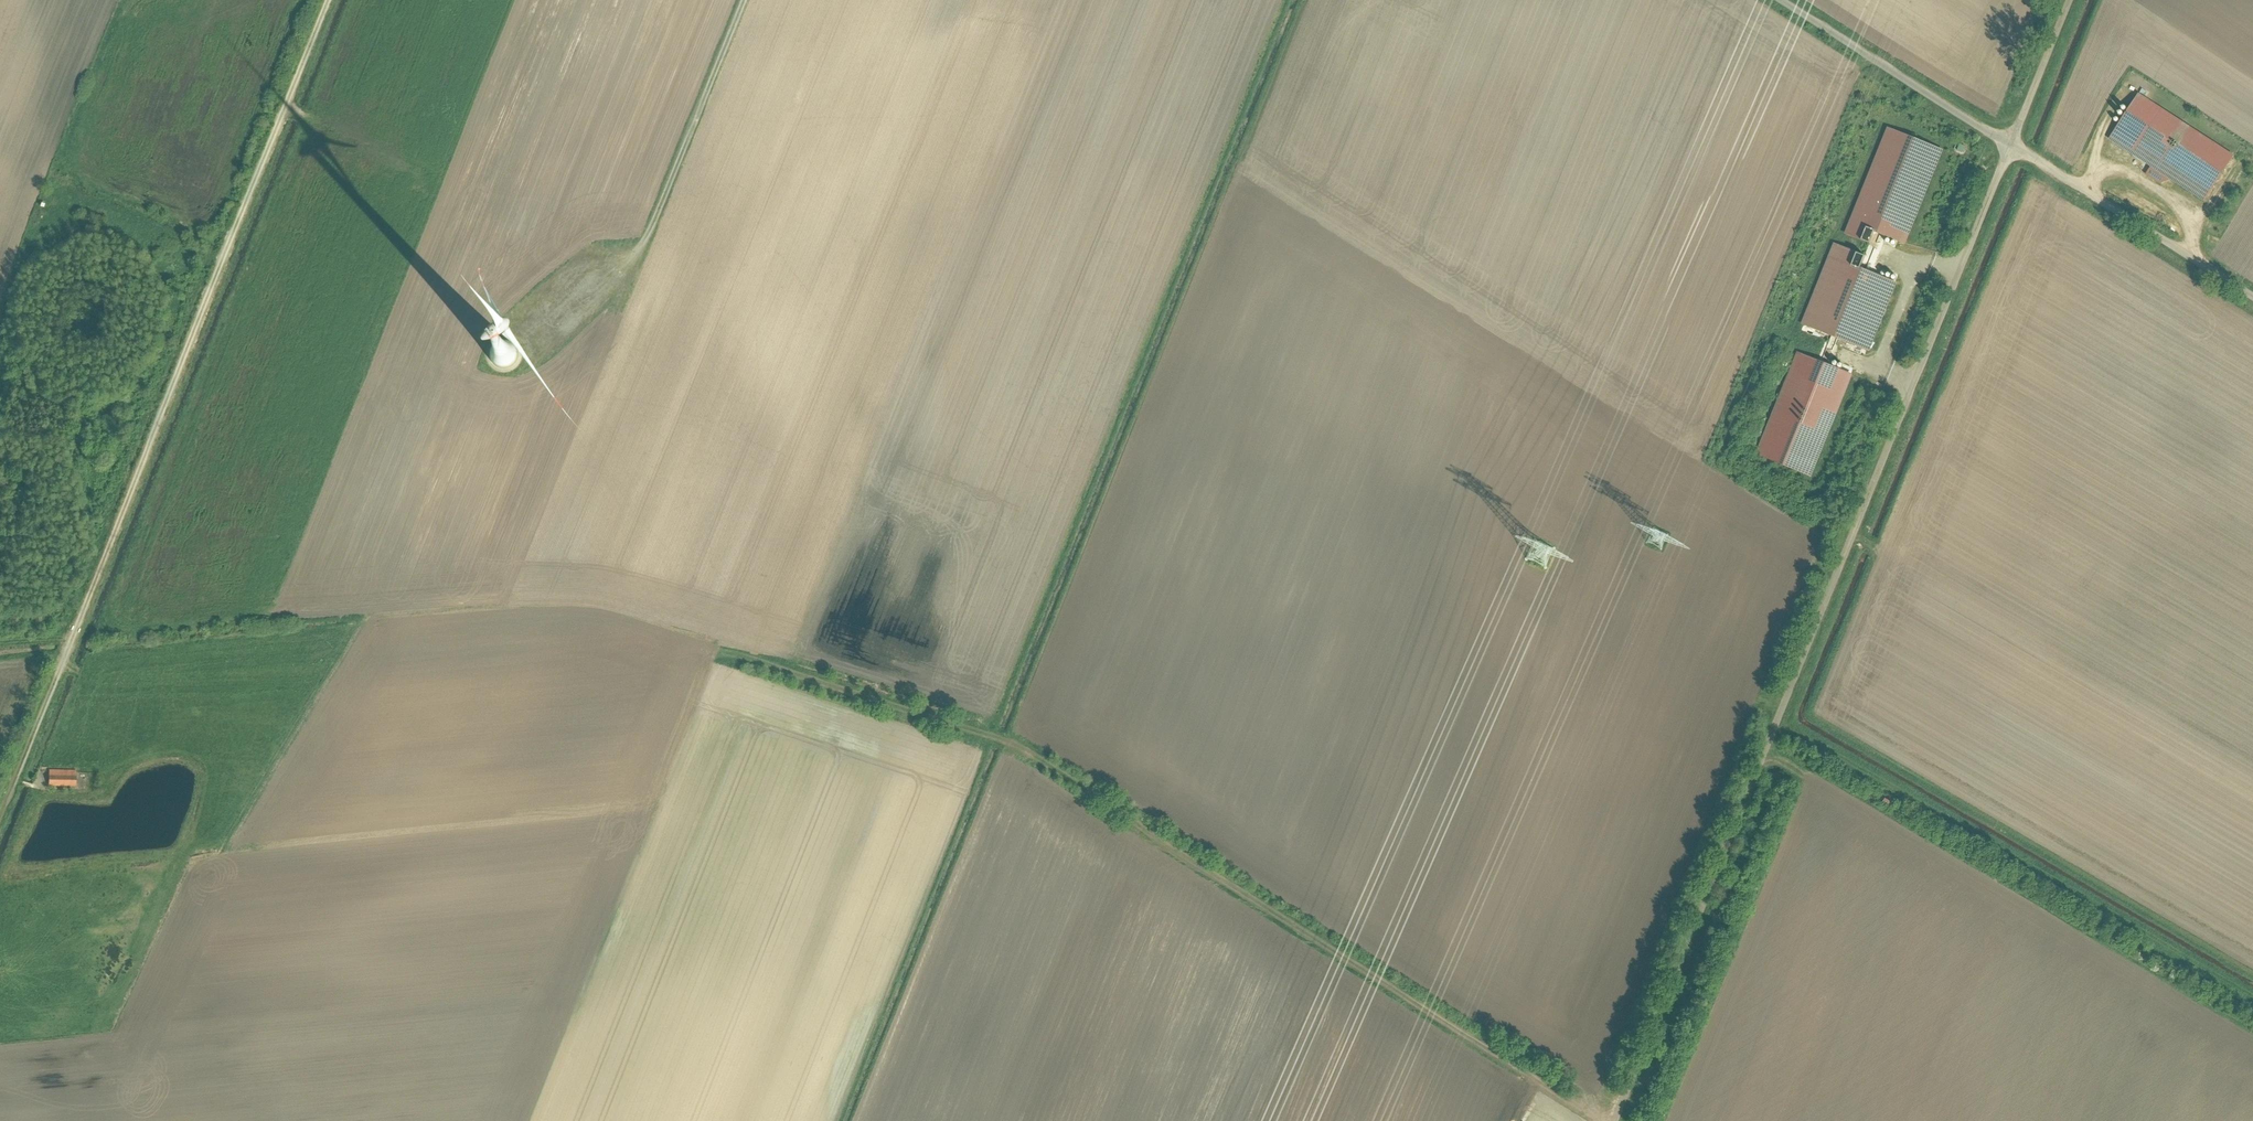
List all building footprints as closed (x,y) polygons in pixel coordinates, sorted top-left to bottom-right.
[(2233,155),(2138,93),(2107,140),(2149,167),(2145,175),(2159,184),(2170,180),(2203,201),(2233,155)] [(1944,150),(1887,127),(1844,233),(1868,243),(1873,231),(1906,244),(1944,150)] [(1865,255),(1833,242),(1801,324),(1870,351),(1898,282),(1860,267),(1865,255)] [(1853,374),(1797,351),(1756,454),(1812,476),(1853,374)] [(76,770),(49,769),(48,786),(76,787),(76,770)]
